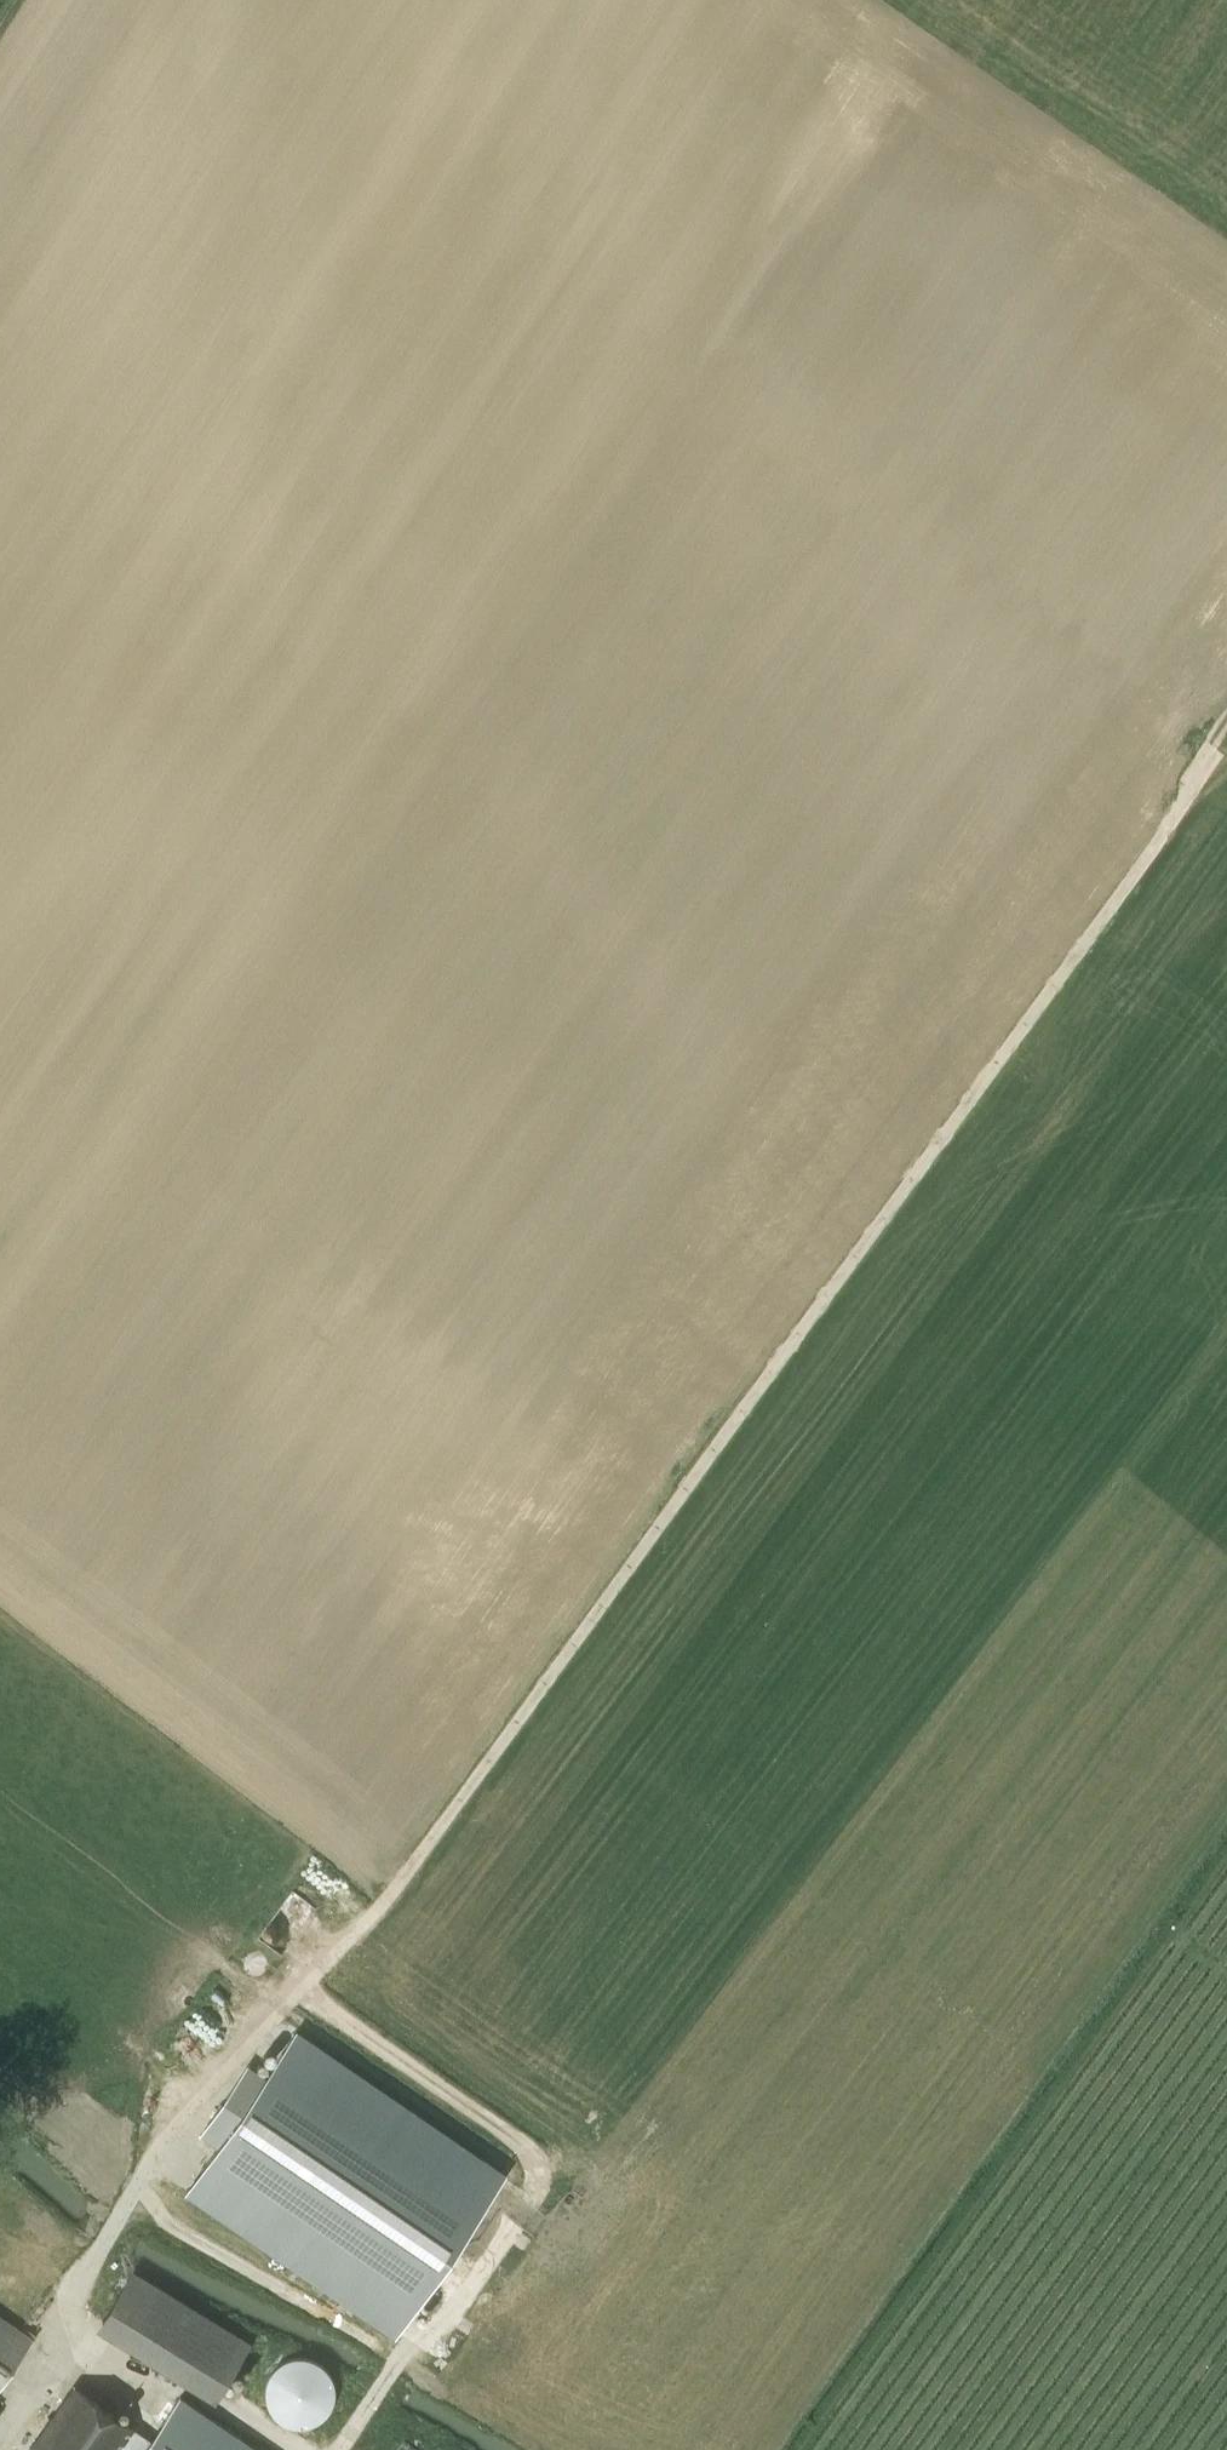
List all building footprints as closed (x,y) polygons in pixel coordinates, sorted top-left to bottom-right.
[(216,2140),(187,2183),(410,2337),(517,2183),(293,2028),(264,2071),(246,2059),(198,2128),(216,2140)] [(95,2329),(215,2402),(251,2344),(131,2270),(95,2329)] [(26,2350),(34,2338),(0,2315),(0,2388),(26,2350)] [(311,2428),(333,2411),(336,2382),(318,2358),(290,2355),(267,2373),(263,2403),(280,2426),(311,2428)] [(76,2386),(32,2449),(256,2449),(180,2398),(152,2439),(76,2386)]
